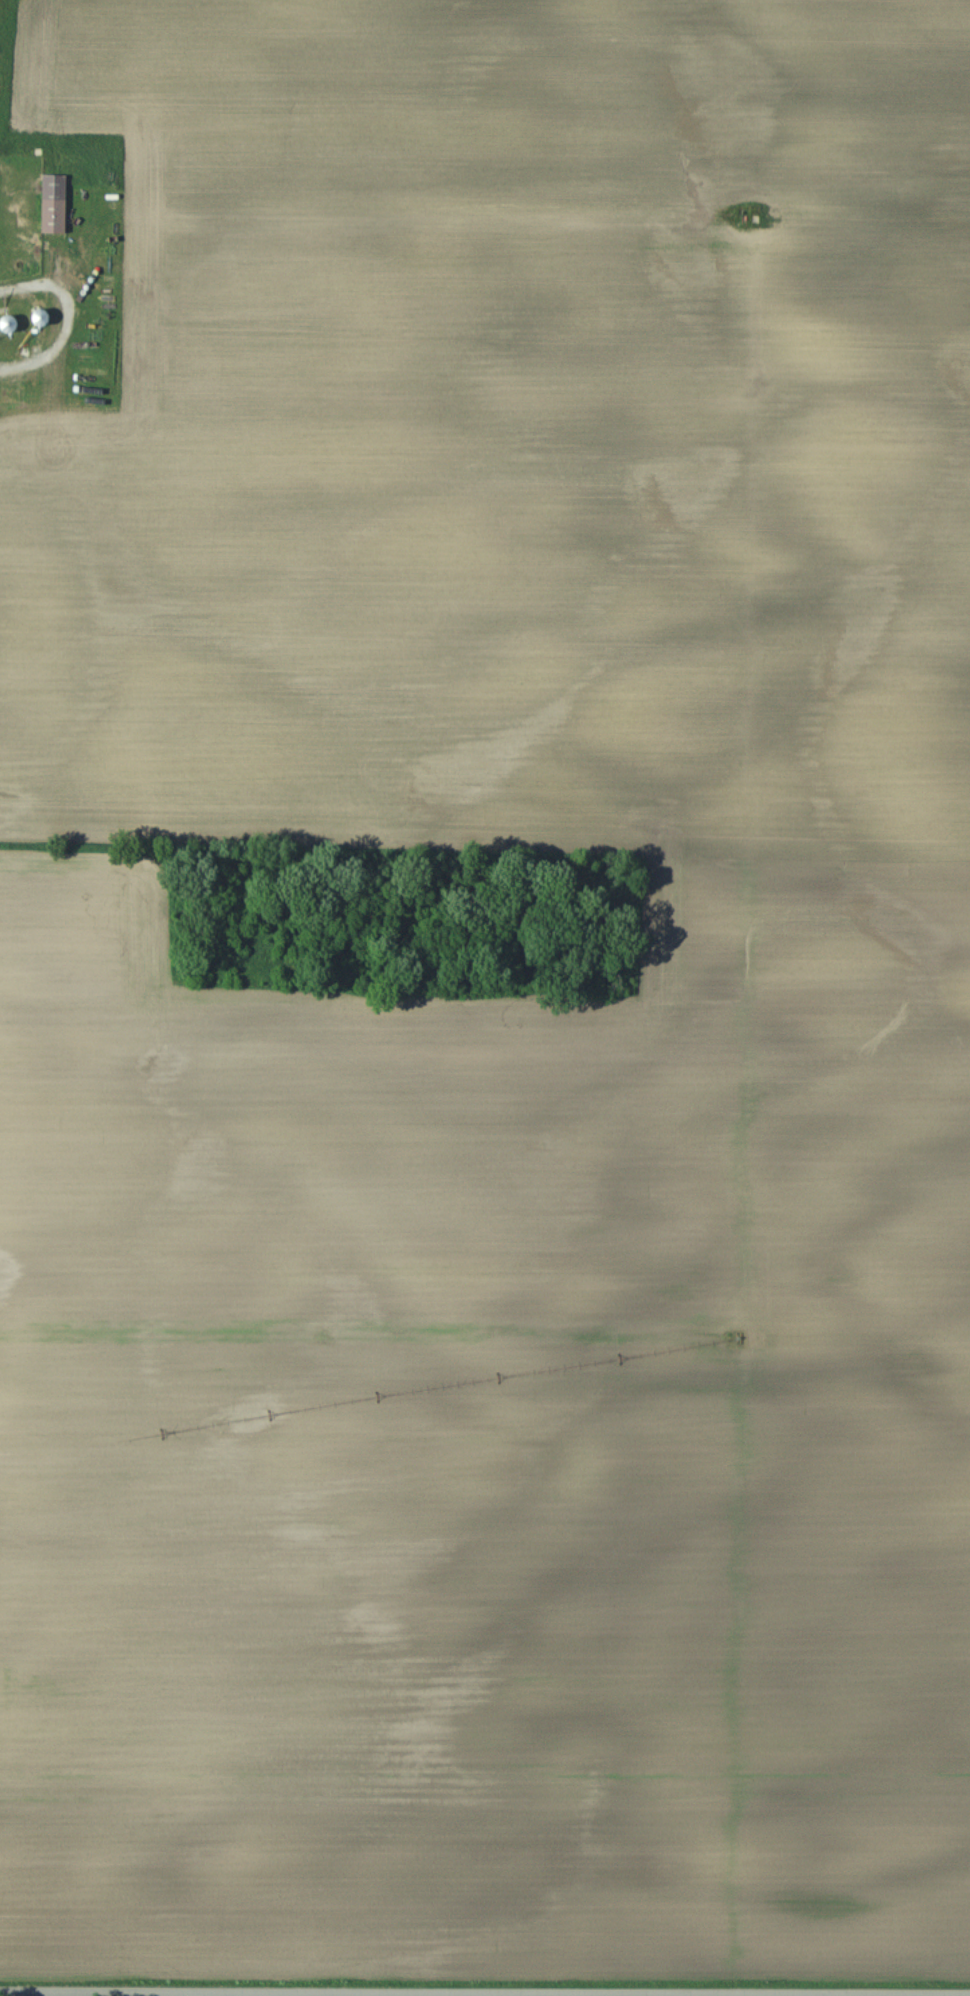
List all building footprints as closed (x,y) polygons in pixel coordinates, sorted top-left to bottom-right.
[(38,232),(62,232),(62,174),(38,174),(38,232)]
